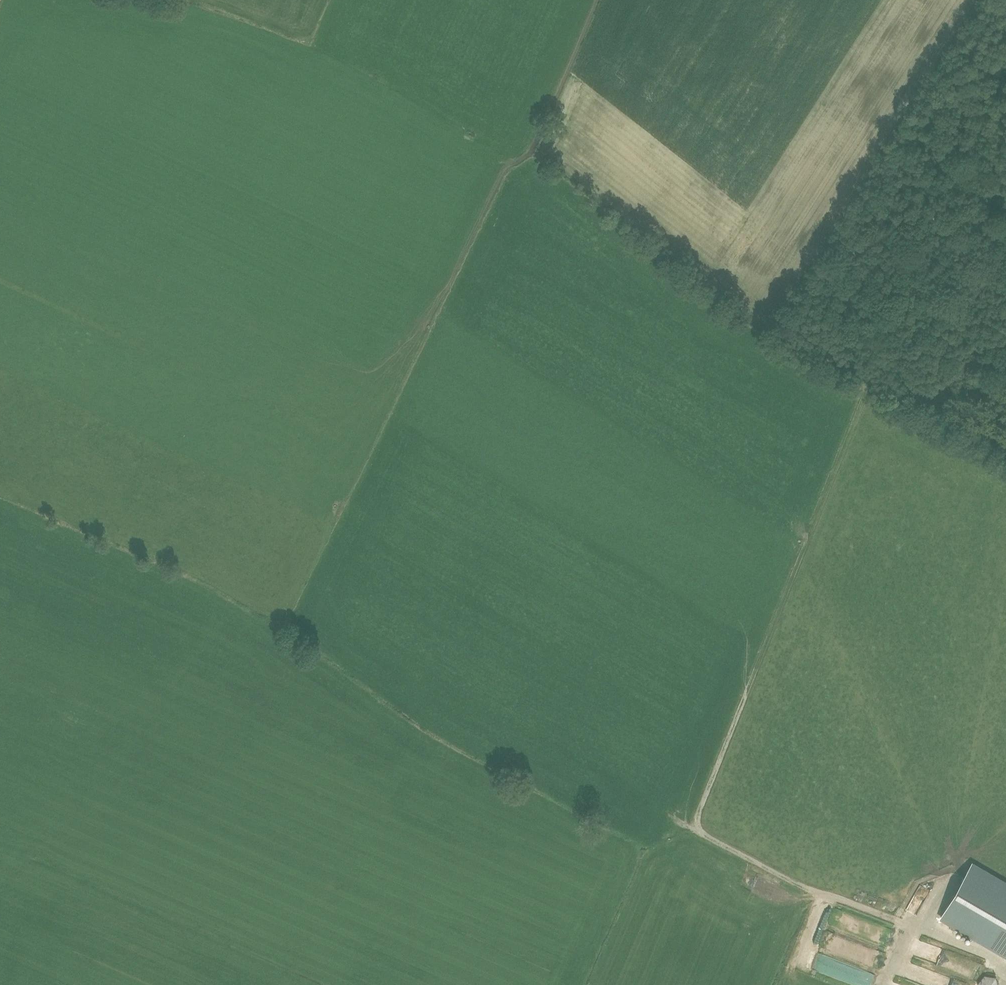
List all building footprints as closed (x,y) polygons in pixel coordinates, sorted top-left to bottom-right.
[(940,916),(1005,954),(1005,880),(973,861),(940,916)]
